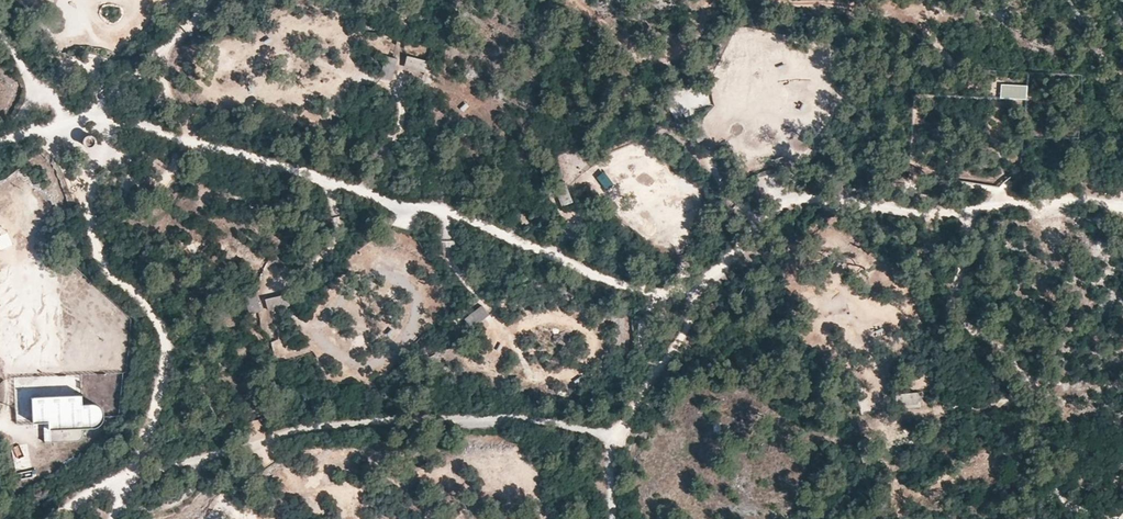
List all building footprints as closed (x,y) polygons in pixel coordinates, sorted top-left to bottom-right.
[(382,70),(380,77),(392,80),(397,58),(386,55),(382,70)] [(406,55),(404,67),(425,73),(428,61),(406,55)] [(1003,84),(1001,100),(1025,102),(1028,102),(1029,87),(1003,84)] [(133,106),(137,110),(142,108),(141,101),(135,101),(133,106)] [(723,110),(725,121),(725,122),(737,119),(735,108),(723,110)] [(86,150),(88,151),(91,152),(94,152),(96,150),(98,148),(98,144),(96,141),(94,140),(92,139),(88,139),(86,141),(85,144),(85,148),(86,150)] [(607,192),(610,190),(616,185),(604,170),(595,177),(607,192)] [(561,206),(572,202),(565,181),(554,186),(561,206)] [(249,314),(261,311),(256,290),(244,292),(249,314)] [(265,298),(268,310),(271,310),(289,306),(287,293),(265,298)] [(464,319),(472,329),(490,315),(482,305),(464,319)] [(32,397),(35,424),(44,423),(45,442),(79,440),(83,439),(86,435),(85,428),(99,427),(106,425),(111,420),(113,413),(108,406),(103,402),(90,403),(89,394),(32,397)] [(917,407),(916,394),(892,396),(892,402),(895,402),(896,408),(917,407)] [(901,456),(913,453),(910,441),(888,446),(892,458),(901,456)]
